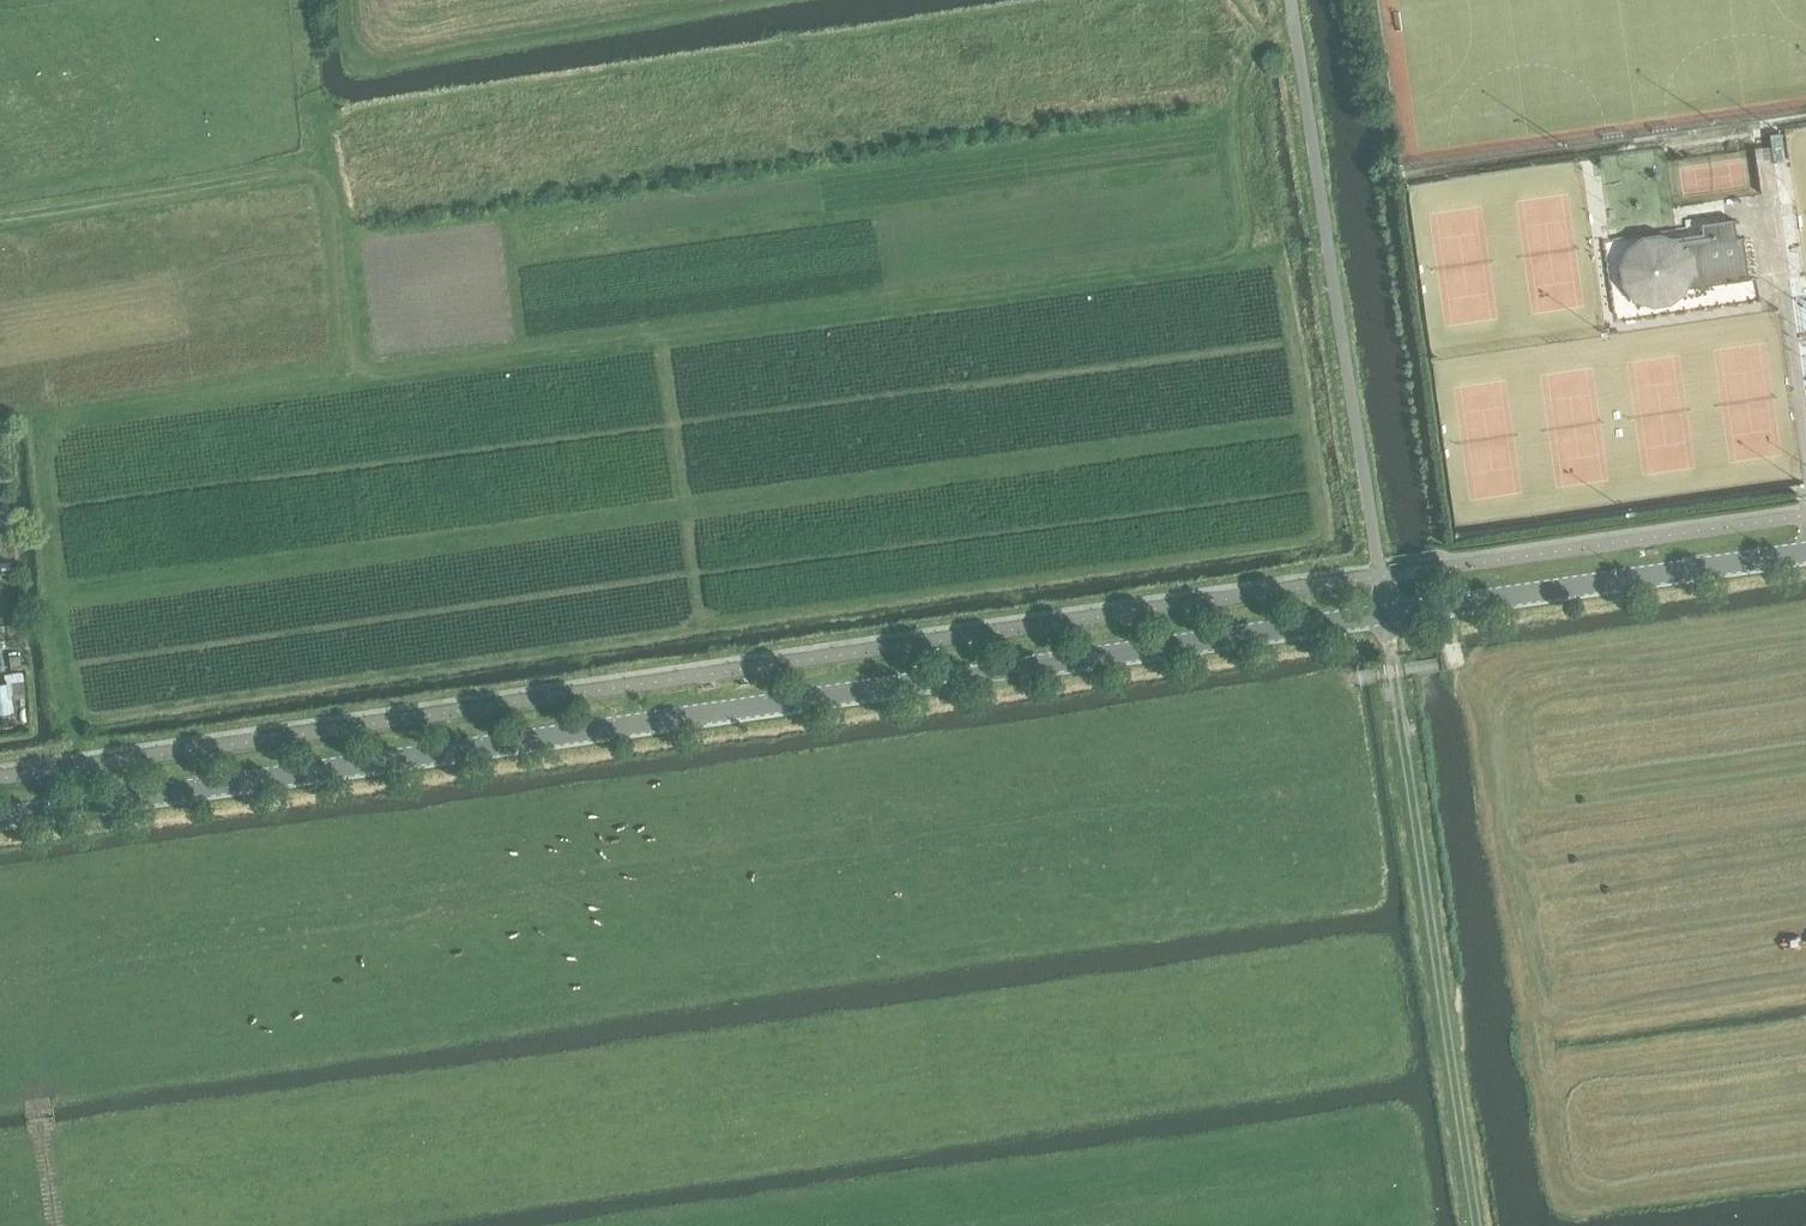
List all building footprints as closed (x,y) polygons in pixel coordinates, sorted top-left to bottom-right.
[(1781,134),(1769,135),(1773,164),(1784,162),(1781,134)] [(1703,233),(1676,237),(1644,242),(1632,252),(1626,267),(1628,283),(1638,296),(1654,302),(1670,300),(1682,290),(1750,280),(1743,237),(1738,238),(1735,219),(1702,224),(1703,233)] [(13,708),(10,690),(24,688),(22,673),(0,677),(0,710),(13,708)]
